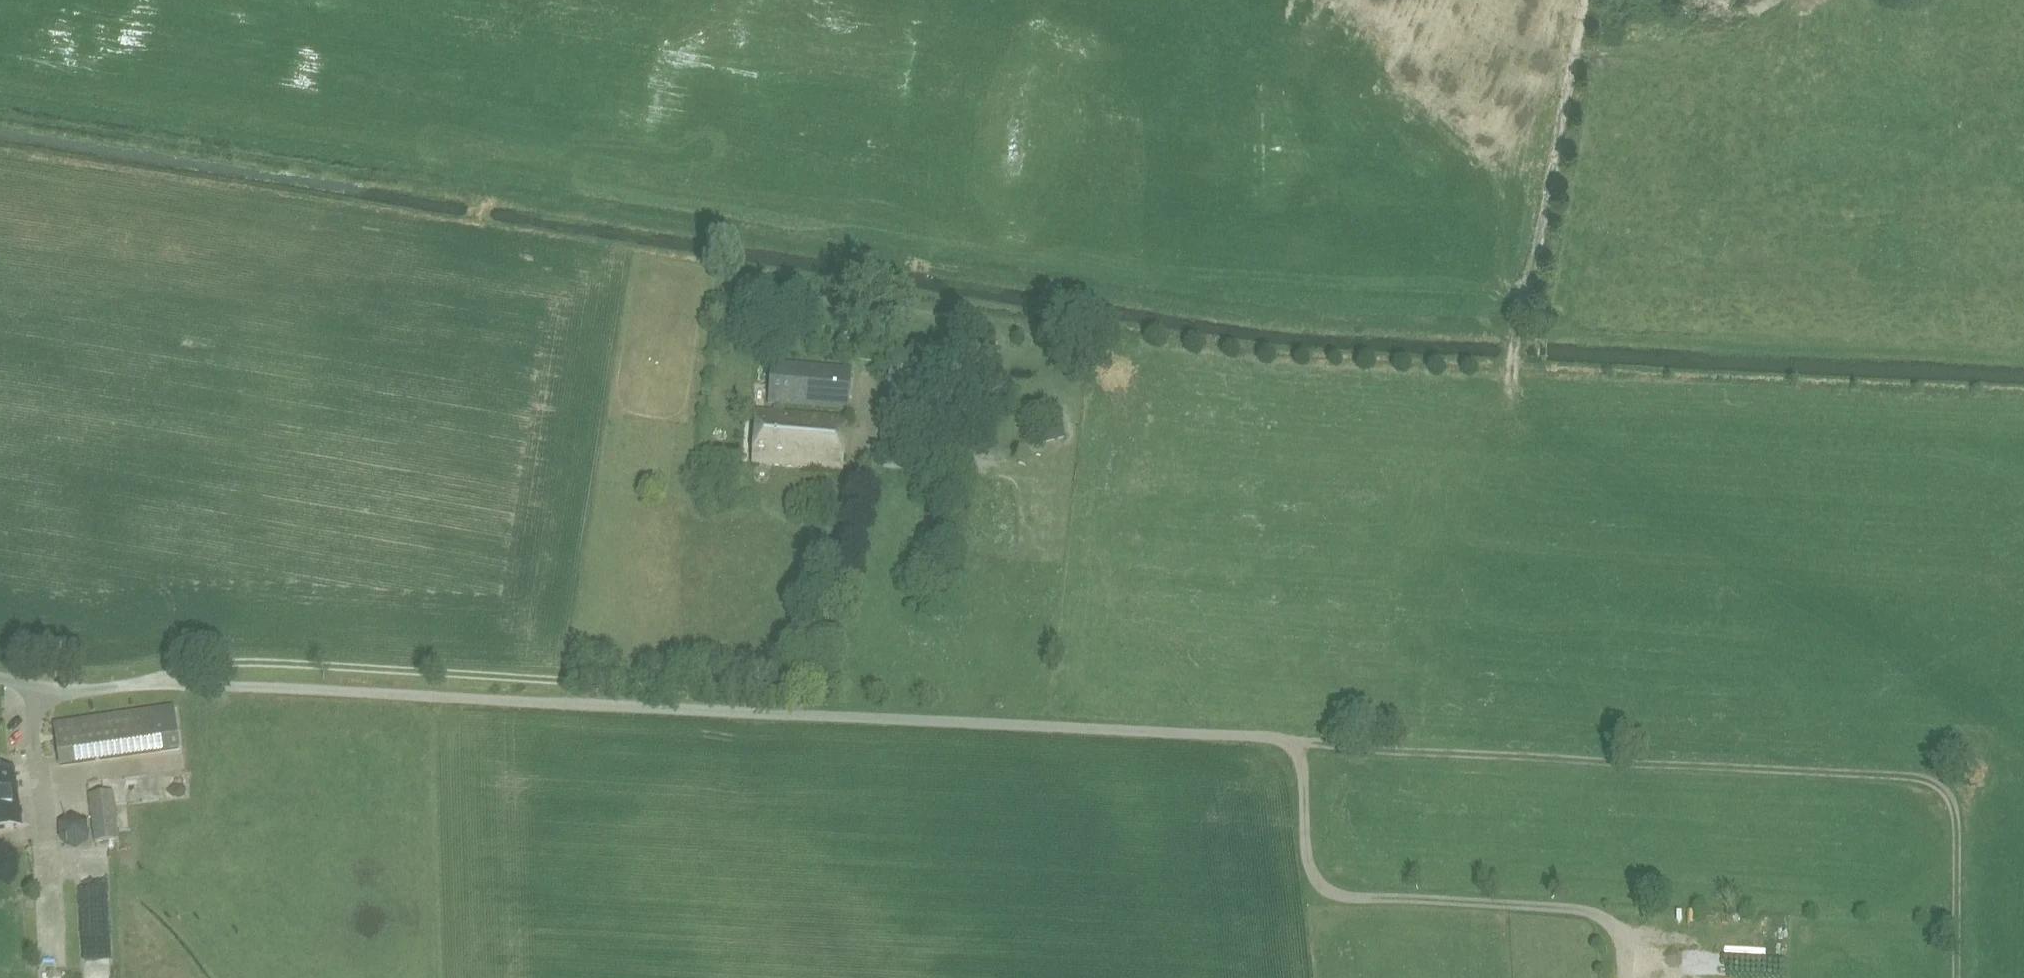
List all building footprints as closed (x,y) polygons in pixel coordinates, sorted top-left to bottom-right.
[(851,370),(771,363),(767,404),(774,405),(773,414),(756,412),(751,464),(842,472),(847,420),(784,415),(784,406),(848,411),(851,370)] [(1059,418),(1036,424),(1041,444),(1064,437),(1059,418)] [(54,724),(60,768),(180,751),(174,707),(54,724)] [(0,770),(0,829),(21,826),(13,769),(0,770)] [(88,795),(94,843),(119,840),(113,792),(88,795)] [(58,823),(59,839),(75,847),(89,838),(87,822),(73,814),(58,823)] [(82,905),(107,906),(107,865),(83,865),(82,905)] [(82,935),(107,935),(107,911),(82,911),(82,935)] [(1767,942),(1766,966),(1784,967),(1785,942),(1767,942)] [(83,948),(84,977),(109,977),(108,947),(83,948)]
